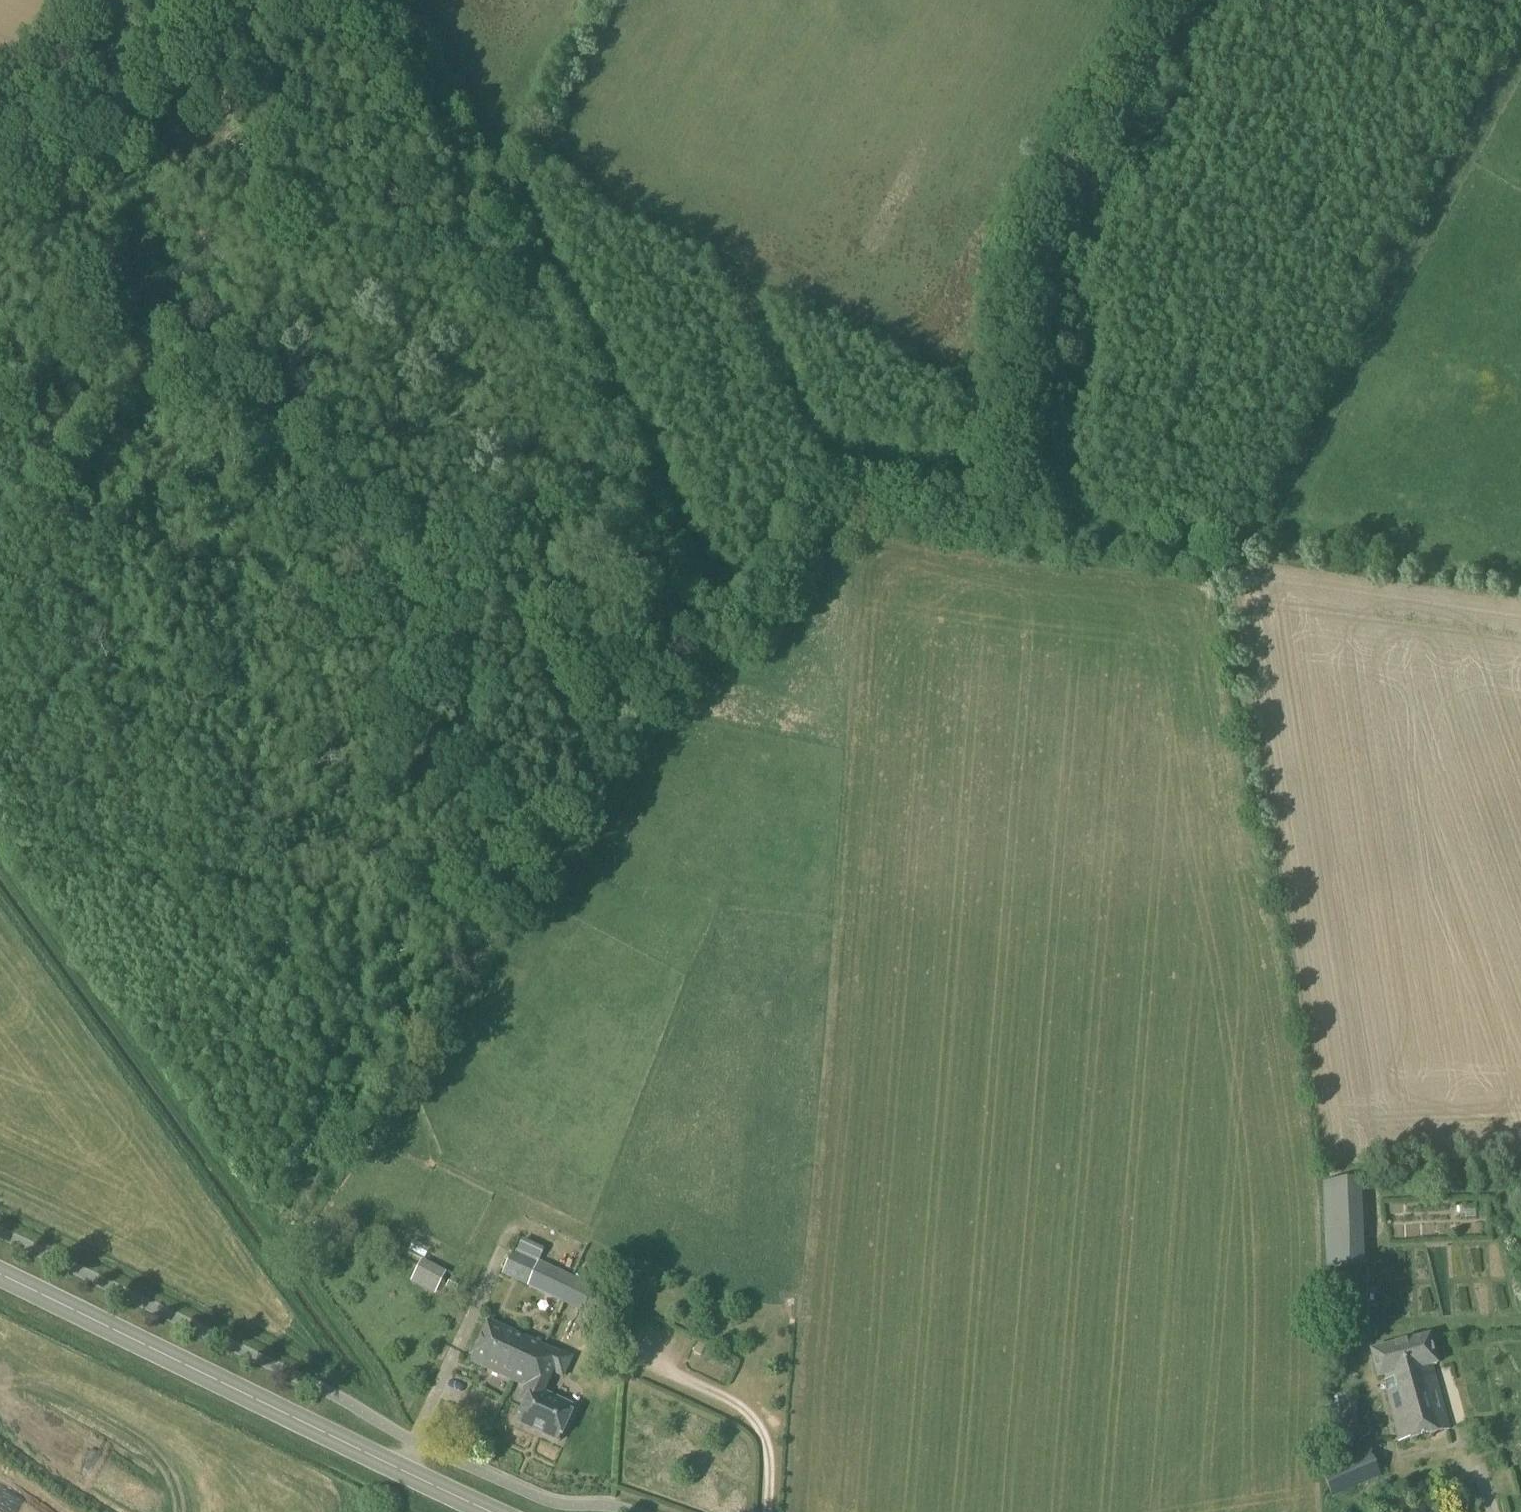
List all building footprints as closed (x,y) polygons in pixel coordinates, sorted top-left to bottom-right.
[(1366,1246),(1363,1181),(1323,1182),(1327,1267),(1366,1264),(1366,1246)] [(563,1303),(574,1279),(514,1251),(503,1275),(563,1303)] [(574,1279),(563,1303),(586,1313),(588,1308),(607,1318),(616,1301),(596,1291),(596,1290),(574,1279)] [(525,1387),(543,1348),(489,1323),(471,1362),(525,1387)] [(1448,1431),(1431,1367),(1437,1365),(1430,1337),(1371,1352),(1378,1379),(1384,1378),(1400,1443),(1448,1431)] [(543,1348),(525,1387),(527,1388),(520,1402),(526,1404),(517,1424),(559,1443),(575,1408),(544,1394),(553,1374),(563,1378),(572,1358),(561,1353),(560,1356),(543,1348)] [(1366,1454),(1356,1458),(1322,1471),(1333,1497),(1381,1478),(1370,1452),(1366,1454)]
